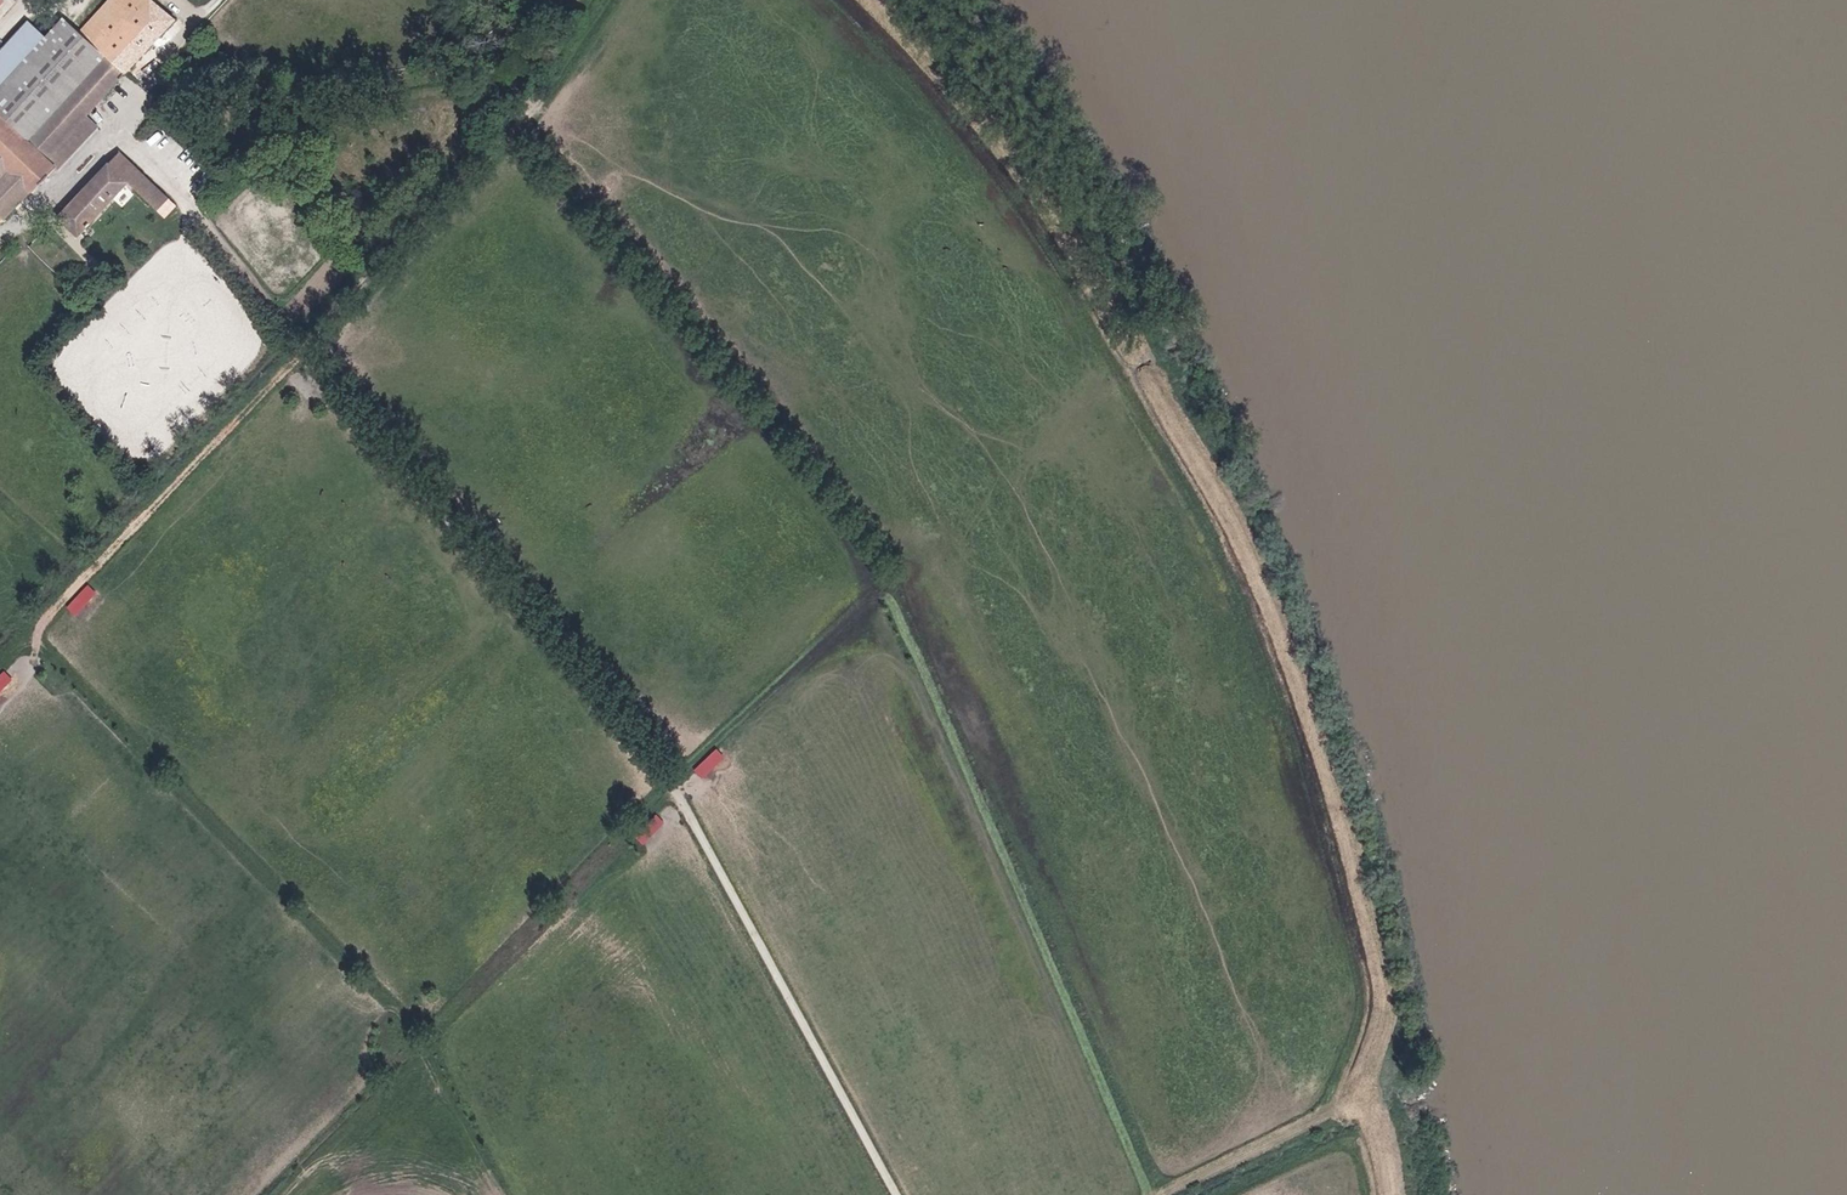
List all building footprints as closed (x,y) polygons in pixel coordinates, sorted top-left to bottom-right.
[(175,8),(165,0),(100,0),(84,16),(67,0),(65,0),(0,71),(0,208),(23,183),(28,186),(92,118),(82,108),(175,8)] [(12,4),(7,0),(0,0),(0,18),(12,4)] [(167,192),(116,146),(54,211),(75,231),(125,182),(152,208),(167,192)] [(75,613),(98,589),(88,581),(66,605),(75,613)] [(13,675),(3,667),(0,670),(0,691),(13,675)] [(717,746),(693,767),(701,776),(725,755),(717,746)] [(641,842),(665,821),(657,812),(633,833),(641,842)]
